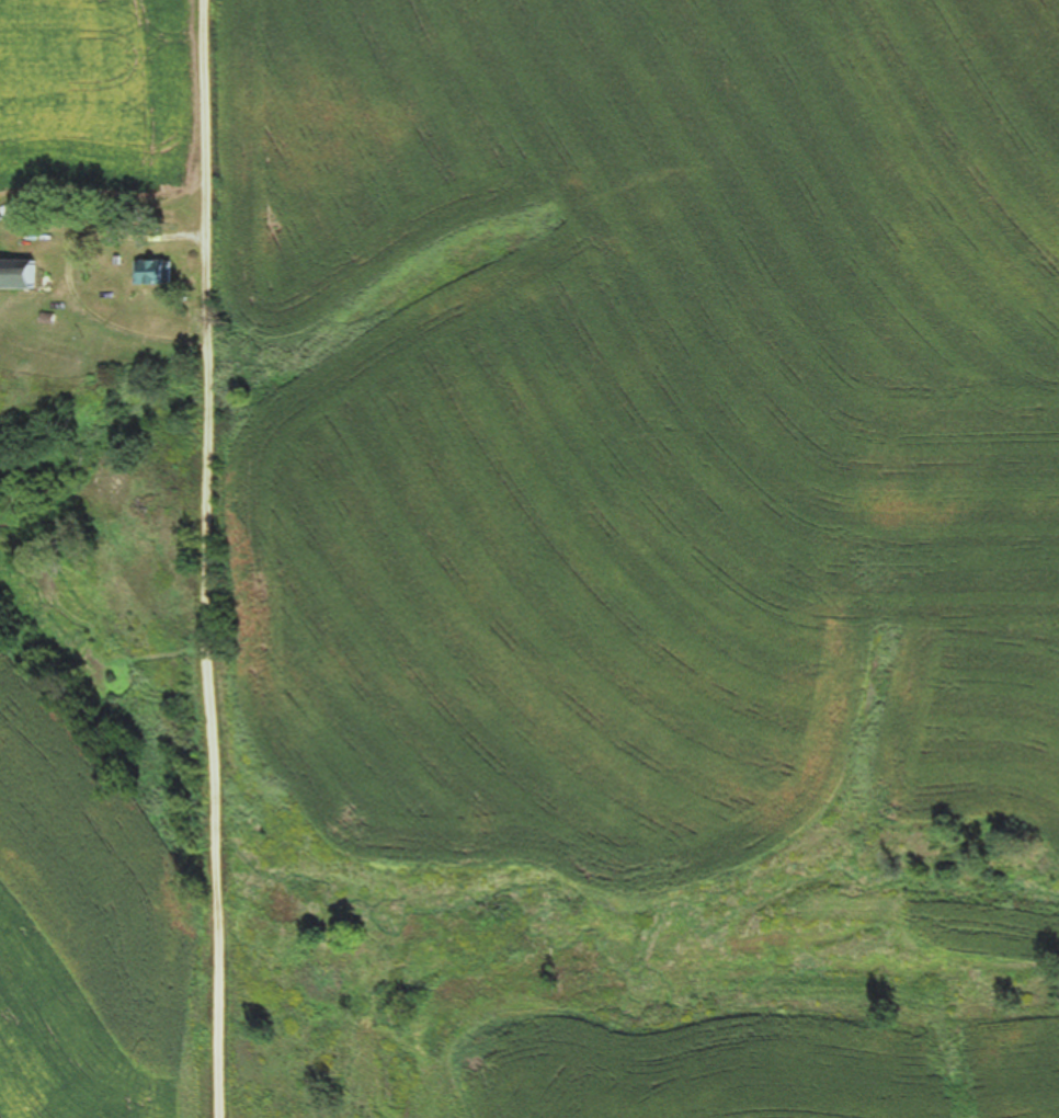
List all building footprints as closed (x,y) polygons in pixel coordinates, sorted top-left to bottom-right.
[(47,289),(47,260),(1,260),(1,289),(47,289)] [(141,260),(141,284),(165,284),(165,260),(141,260)]
